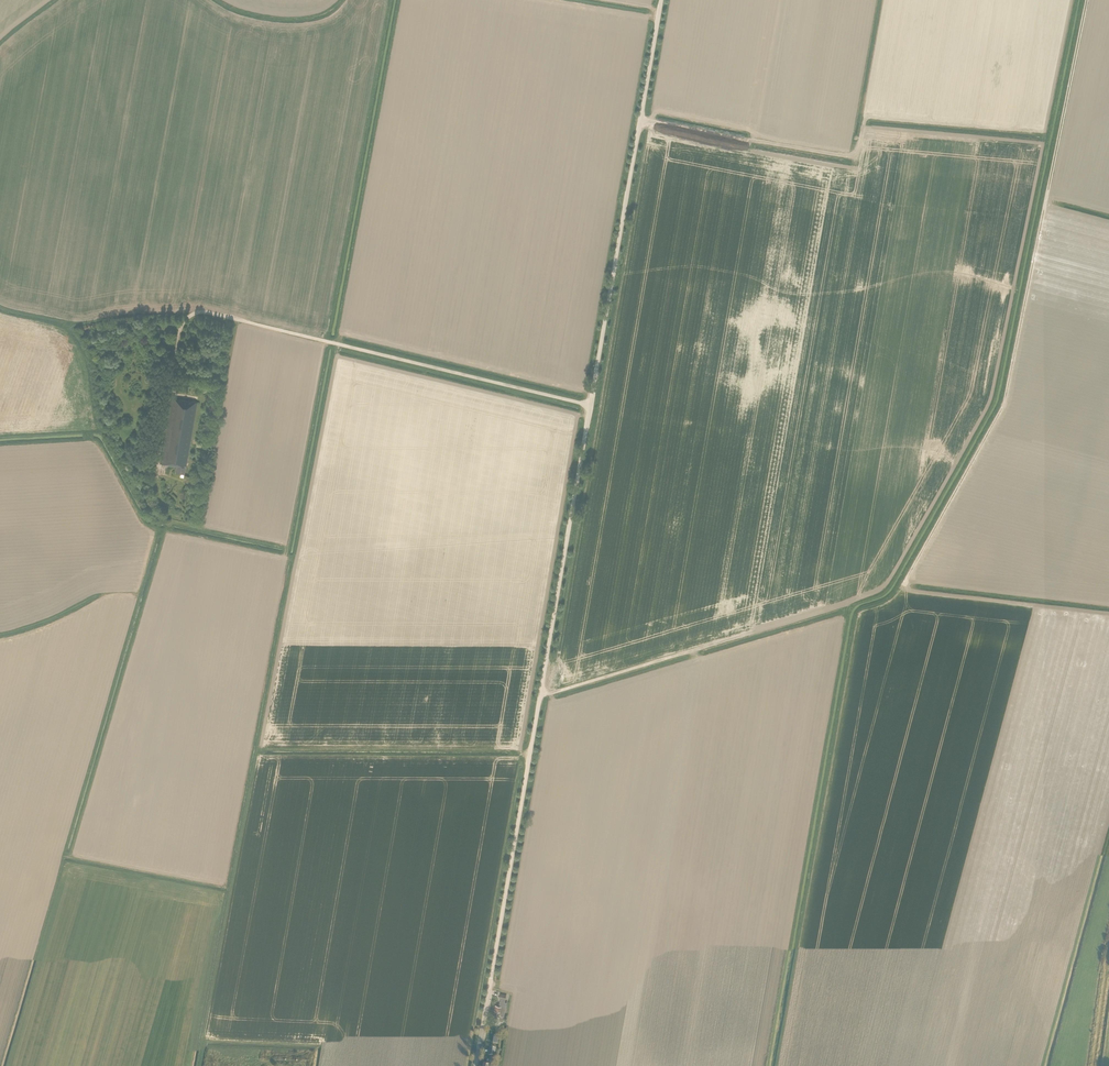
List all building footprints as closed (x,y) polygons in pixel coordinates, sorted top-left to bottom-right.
[(197,402),(172,398),(161,463),(176,466),(175,472),(180,473),(180,474),(183,474),(183,473),(184,473),(185,467),(186,467),(197,402)] [(505,1007),(506,1006),(506,1002),(504,1002),(506,995),(499,994),(498,998),(501,999),(500,1001),(499,1006),(495,1005),(494,1011),(498,1011),(498,1012),(497,1012),(497,1014),(504,1016),(506,1007),(505,1007)] [(504,1016),(500,1015),(500,1017),(492,1016),(491,1024),(497,1025),(499,1026),(499,1021),(503,1021),(504,1016)] [(493,1057),(493,1058),(489,1058),(489,1059),(488,1059),(487,1063),(483,1063),(483,1065),(490,1065),(491,1064),(493,1065),(493,1060),(495,1060),(495,1058),(493,1057)]
